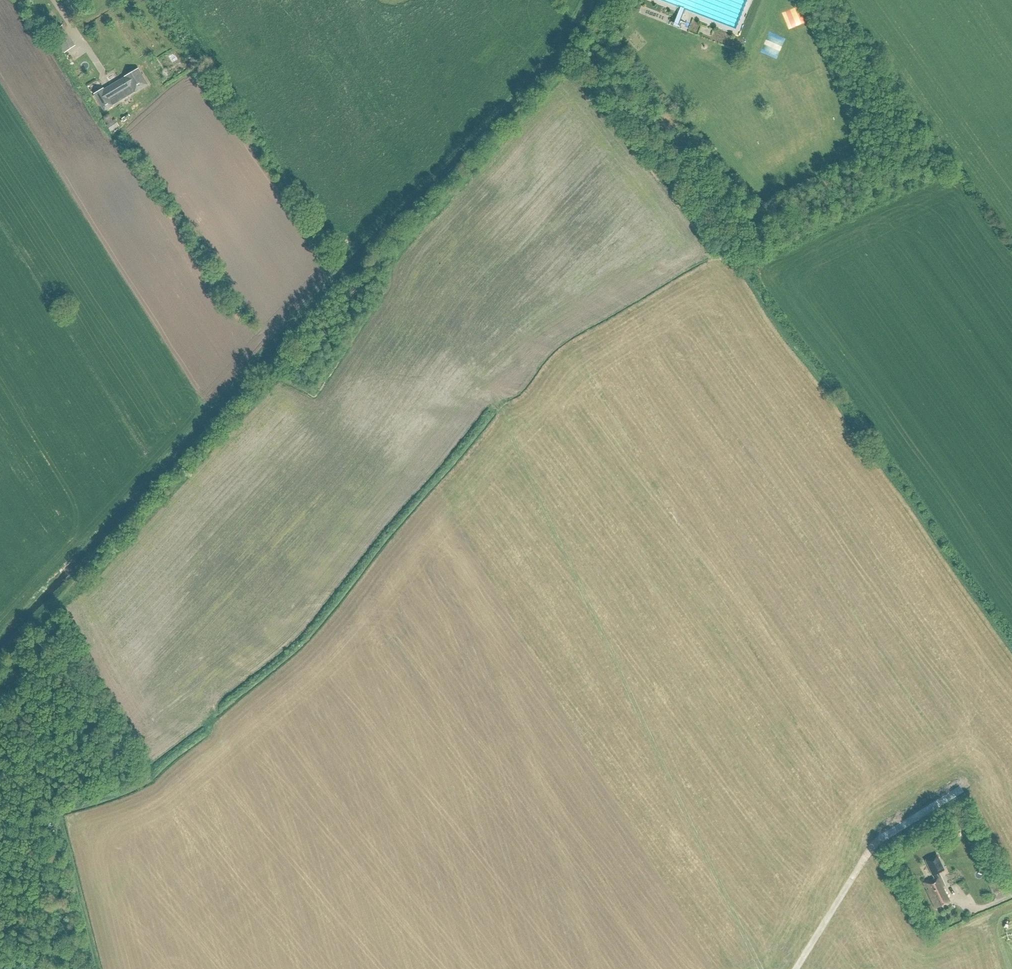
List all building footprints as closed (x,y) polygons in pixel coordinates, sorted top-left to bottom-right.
[(677,7),(669,26),(678,29),(686,11),(677,7)] [(781,12),(786,30),(803,25),(798,7),(781,12)] [(60,27),(50,33),(58,44),(67,37),(60,27)] [(778,53),(777,53),(784,40),(769,32),(762,46),(764,47),(760,54),(774,61),(778,53)] [(104,88),(94,94),(104,111),(114,105),(110,100),(115,97),(119,102),(148,84),(138,68),(108,87),(109,88),(105,90),(104,88)] [(120,126),(115,119),(107,123),(112,131),(120,126)] [(950,827),(953,832),(964,827),(961,821),(960,820),(955,823),(949,825),(950,827)] [(939,874),(938,875),(937,873),(944,870),(937,854),(924,860),(932,875),(933,875),(934,877),(923,882),(935,908),(948,901),(941,887),(944,885),(939,874)] [(993,894),(995,892),(996,893),(1007,889),(1002,880),(991,885),(989,886),(993,894)]
